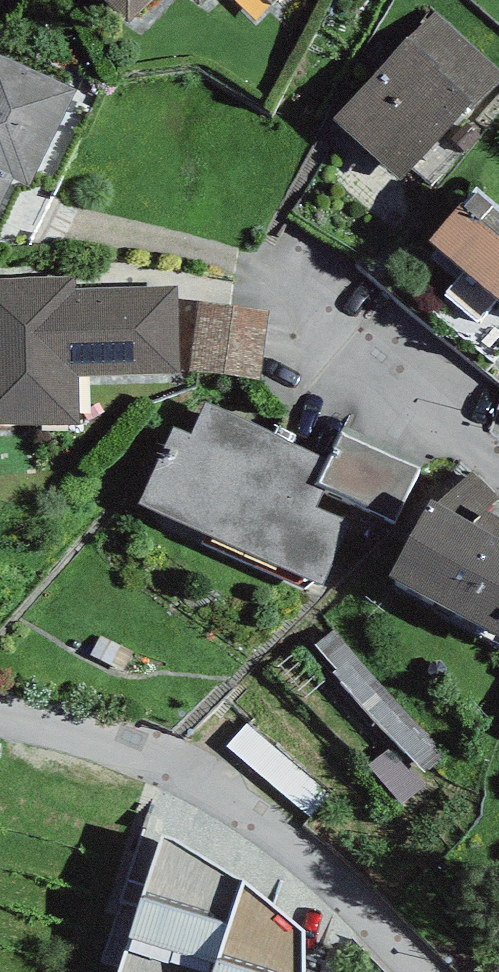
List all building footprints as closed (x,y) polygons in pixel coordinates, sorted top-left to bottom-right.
[(128,25),(154,0),(104,0),(128,25)] [(435,12),(333,120),(398,180),(498,84),(498,71),(435,12)] [(13,177),(28,185),(76,91),(0,55),(0,205),(13,177)] [(431,240),(465,270),(444,294),(477,323),(497,299),(498,300),(498,205),(477,186),(431,240)] [(81,425),(79,378),(180,375),(177,287),(77,289),(75,278),(0,280),(0,424),(81,425)] [(188,371),(260,381),(270,310),(198,300),(188,371)] [(330,460),(206,403),(191,437),(175,427),(139,502),(324,584),(360,502),(320,482),(330,460)] [(343,435),(330,460),(320,482),(360,502),(394,519),(417,471),(343,435)] [(472,523),(486,510),(498,498),(473,472),(438,503),(432,499),(390,576),(498,637),(498,539),(472,523)] [(498,539),(498,517),(486,510),(472,523),(498,539)] [(332,672),(425,774),(447,757),(334,630),(315,644),(336,669),(332,672)] [(123,672),(134,652),(102,636),(90,655),(123,672)] [(226,745),(314,818),(333,796),(248,723),(226,745)] [(402,805),(426,785),(412,769),(409,772),(389,748),(368,765),(402,805)] [(163,835),(119,971),(304,971),(304,931),(243,880),(174,839),(163,835)]
